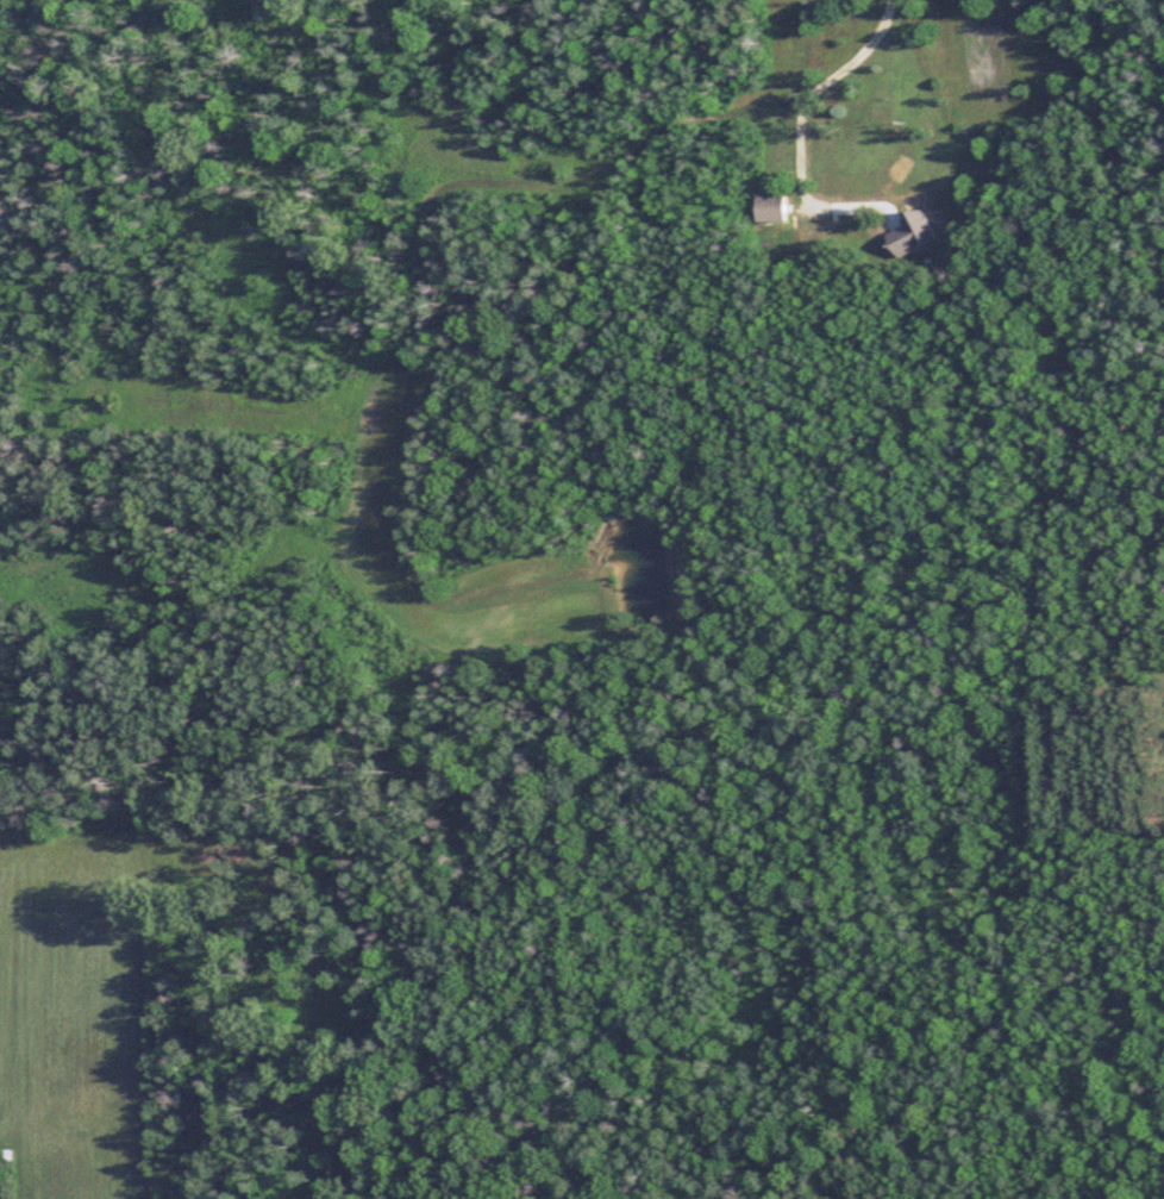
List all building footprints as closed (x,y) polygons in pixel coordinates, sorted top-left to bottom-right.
[(751,196),(751,221),(783,221),(783,196),(751,196)]
